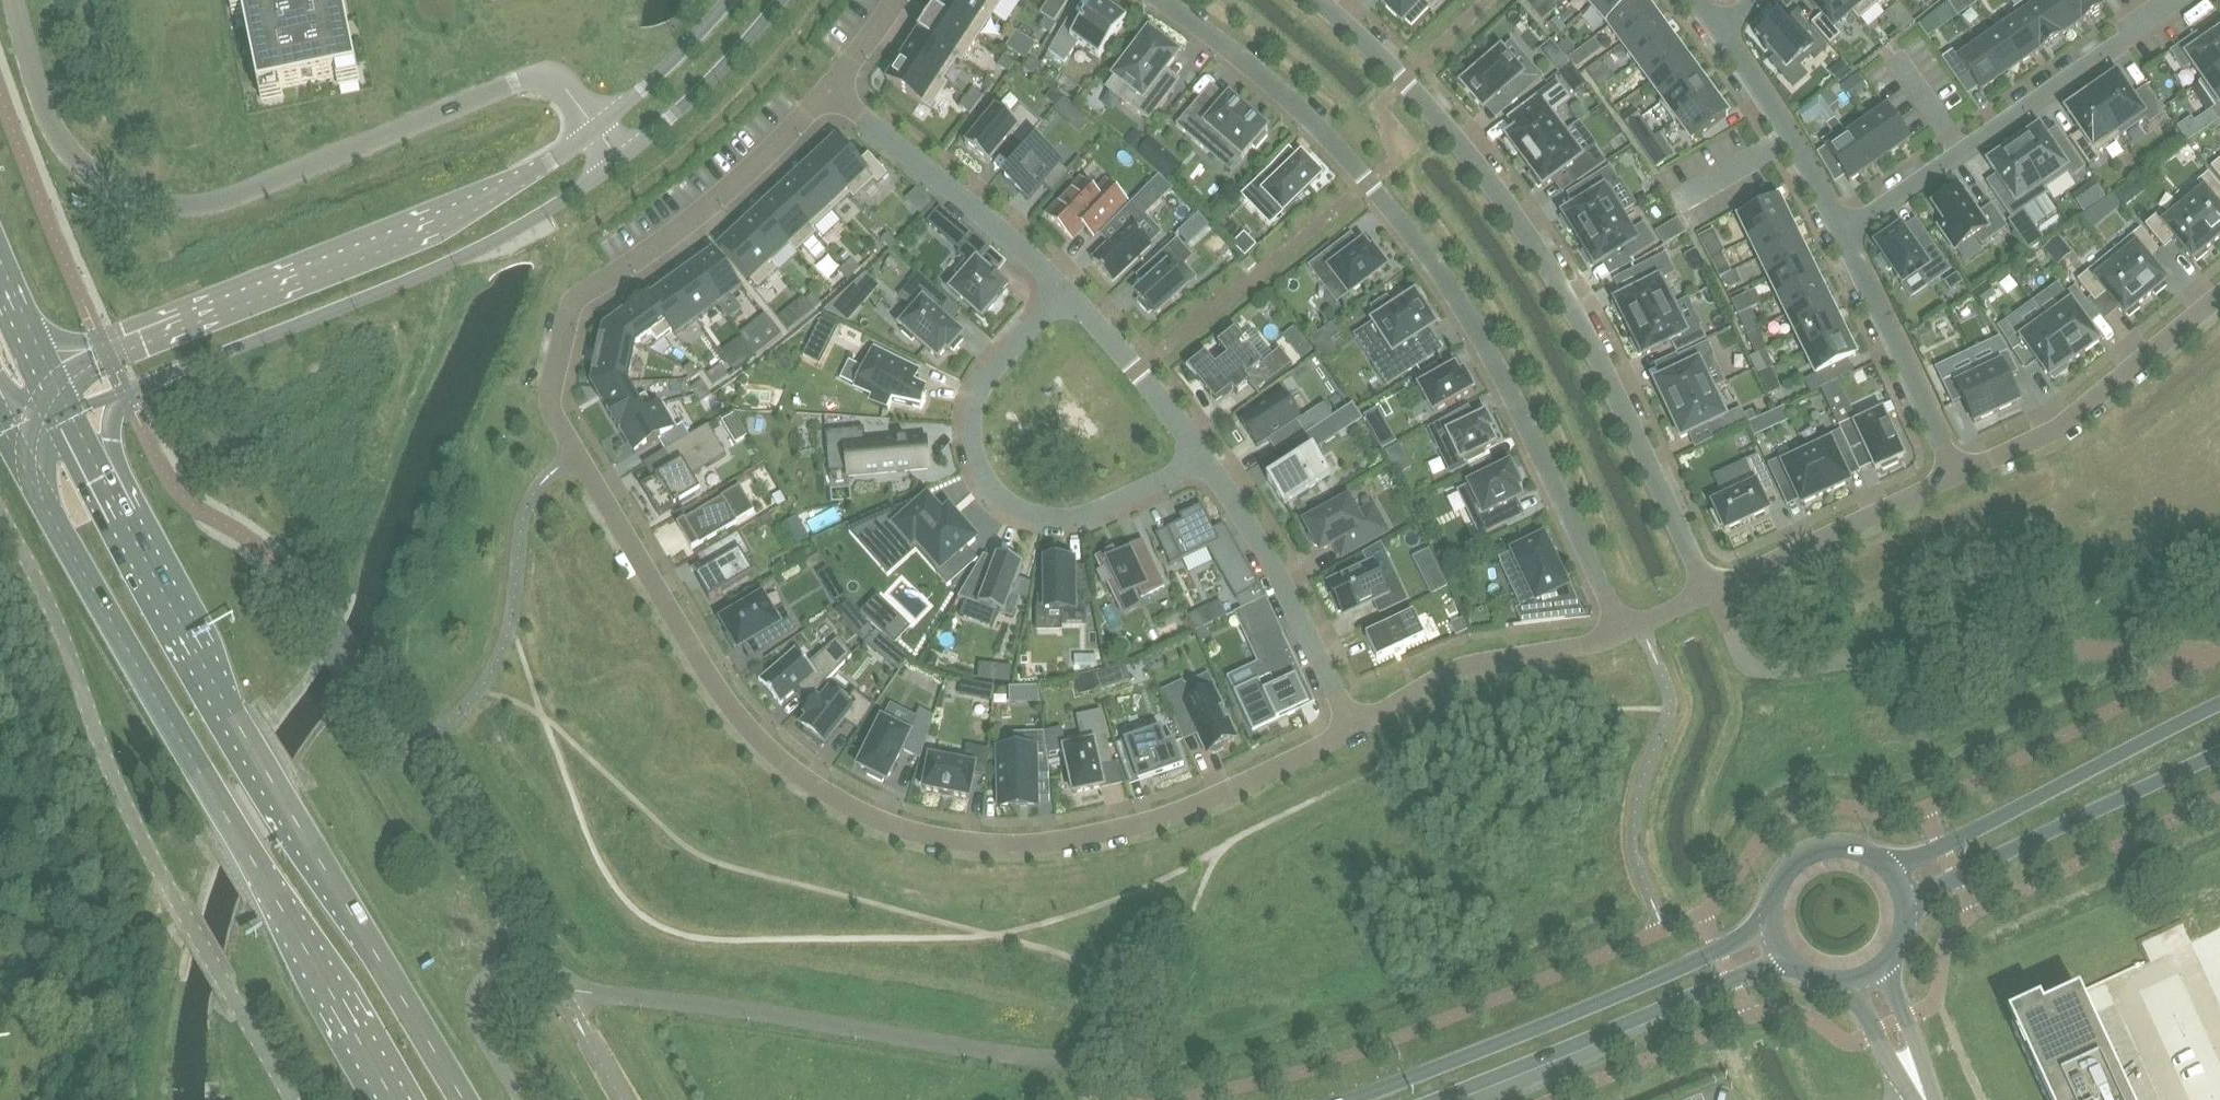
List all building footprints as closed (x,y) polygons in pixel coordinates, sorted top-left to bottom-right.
[(284,99),(281,88),(337,77),(339,87),(360,83),(343,0),(230,0),(234,18),(245,16),(262,103),(284,99)] [(934,10),(978,39),(993,16),(970,0),(940,0),(941,1),(936,8),(934,10)] [(993,16),(1004,0),(970,0),(993,16)] [(1040,14),(1055,23),(1070,0),(1050,0),(1040,14)] [(1049,52),(1065,63),(1079,44),(1099,58),(1127,19),(1101,0),(1098,0),(1082,21),(1072,14),(1049,52)] [(1380,3),(1402,24),(1406,20),(1412,26),(1429,8),(1423,2),(1425,0),(1383,0),(1380,3)] [(1557,10),(1548,0),(1546,0),(1533,11),(1543,22),(1557,10)] [(1591,5),(1606,23),(1632,0),(1597,0),(1591,5)] [(1842,0),(1808,0),(1822,16),(1812,24),(1830,45),(1841,36),(1834,28),(1852,13),(1859,20),(1860,20),(1842,0)] [(1860,20),(1882,0),(1842,0),(1860,20)] [(2061,37),(2035,1),(2035,0),(2027,0),(2013,10),(2016,14),(2041,51),(2061,37)] [(2035,1),(2061,37),(2082,23),(2066,0),(2037,0),(2035,1)] [(2082,23),(2103,9),(2097,0),(2066,0),(2082,23)] [(1609,27),(1622,45),(1658,19),(1644,1),(1609,27)] [(958,60),(962,63),(978,39),(934,10),(919,34),(958,60)] [(2016,14),(1996,28),(2021,65),(2041,51),(2016,14)] [(1800,70),(1809,62),(1818,72),(1835,57),(1800,17),(1783,32),(1775,22),(1767,28),(1764,25),(1751,37),(1772,61),(1767,65),(1778,78),(1795,64),(1800,70)] [(1045,18),(1040,27),(1051,34),(1057,24),(1045,18)] [(1565,30),(1557,19),(1548,26),(1557,37),(1565,30)] [(1672,38),(1658,19),(1622,45),(1636,64),(1672,38)] [(1996,28),(1976,42),(2001,78),(2004,76),(2009,73),(2021,65),(1996,28)] [(1149,32),(1115,77),(1130,89),(1122,100),(1149,121),(1173,90),(1159,79),(1178,55),(1149,32)] [(2204,44),(2197,33),(2170,52),(2183,71),(2193,65),(2203,80),(2203,81),(2219,69),(2219,33),(2204,44)] [(958,60),(919,34),(903,58),(942,84),(944,81),(958,60)] [(1685,57),(1672,38),(1636,64),(1650,83),(1685,57)] [(1976,42),(1956,56),(1953,51),(1942,59),(1958,82),(1969,75),(1981,92),(2001,78),(1976,42)] [(1597,56),(1590,46),(1570,60),(1577,70),(1597,56)] [(1500,95),(1510,107),(1543,78),(1531,65),(1522,73),(1501,50),(1486,63),(1484,60),(1471,71),(1474,74),(1461,85),(1483,110),(1500,95)] [(1015,63),(1004,56),(998,65),(1009,73),(1015,63)] [(1556,76),(1568,66),(1561,57),(1549,67),(1556,76)] [(1650,83),(1664,102),(1699,76),(1685,57),(1650,83)] [(903,58),(887,81),(931,110),(948,84),(944,81),(942,84),(903,58)] [(1024,69),(1033,75),(1040,64),(1031,58),(1024,69)] [(1601,60),(1587,71),(1594,80),(1608,70),(1601,60)] [(2203,81),(2203,80),(2199,83),(2215,107),(2211,111),(2219,122),(2219,121),(2219,69),(2203,81)] [(2099,83),(2101,86),(2091,93),(2122,137),(2146,120),(2149,125),(2164,114),(2147,86),(2132,97),(2117,76),(2115,77),(2113,73),(2099,83)] [(1850,98),(1867,86),(1859,74),(1842,86),(1850,98)] [(1713,95),(1699,76),(1664,102),(1678,121),(1713,95)] [(1518,153),(1525,163),(1568,131),(1554,112),(1570,100),(1557,82),(1523,108),(1532,119),(1507,138),(1508,140),(1505,142),(1515,156),(1518,153)] [(977,105),(984,96),(973,88),(966,97),(977,105)] [(1829,90),(1820,98),(1829,109),(1830,110),(1839,103),(1829,90)] [(2065,106),(2068,109),(2066,110),(2081,132),(2070,139),(2089,166),(2101,158),(2098,153),(2122,137),(2091,93),(2082,99),(2079,96),(2065,106)] [(1678,121),(1693,141),(1728,115),(1713,95),(1678,121)] [(1197,102),(1176,125),(1208,153),(1221,139),(1243,158),(1253,147),(1256,150),(1268,136),(1265,133),(1268,129),(1230,96),(1212,116),(1197,102)] [(960,106),(970,114),(977,105),(966,97),(960,106)] [(1064,99),(1053,110),(1067,123),(1077,111),(1064,99)] [(1019,107),(1008,120),(995,110),(964,146),(987,165),(1009,139),(1021,148),(1041,125),(1019,107)] [(1621,117),(1628,126),(1639,118),(1641,117),(1634,108),(1621,117)] [(1829,109),(1820,115),(1827,126),(1836,119),(1830,110),(1829,109)] [(1887,109),(1867,123),(1889,155),(1909,141),(1887,109)] [(1652,137),(1639,118),(1628,126),(1641,145),(1652,137)] [(2192,118),(2178,128),(2189,143),(2203,133),(2195,122),(2192,118)] [(1870,169),(1847,137),(1848,137),(1836,119),(1827,126),(1833,134),(1822,142),(1850,183),(1870,169)] [(1870,169),(1889,155),(1867,123),(1848,137),(1847,137),(1870,169)] [(2036,126),(2021,136),(2024,140),(2014,146),(2047,194),(2048,194),(2045,190),(2069,173),(2072,178),(2086,169),(2067,142),(2054,151),(2039,129),(2038,130),(2036,126)] [(1568,169),(1578,182),(1606,164),(1595,149),(1586,156),(1568,131),(1525,163),(1532,172),(1529,175),(1539,188),(1542,186),(1544,187),(1552,181),(1568,169)] [(1667,159),(1652,137),(1641,145),(1656,167),(1667,159)] [(837,140),(818,158),(855,198),(874,180),(878,184),(888,175),(868,154),(859,163),(847,150),(837,140)] [(1153,140),(1139,156),(1166,180),(1180,163),(1153,140)] [(1070,174),(1038,144),(1006,180),(1028,201),(1043,184),(1053,193),(1070,174)] [(1989,163),(2000,180),(1989,187),(2012,219),(2024,211),(2047,194),(2014,146),(1989,163)] [(1270,169),(1243,194),(1255,206),(1267,195),(1284,213),(1321,177),(1313,168),(1316,165),(1307,156),(1304,159),(1302,156),(1279,178),(1270,169)] [(818,158),(799,176),(832,212),(833,211),(850,195),(854,199),(855,198),(818,158)] [(2211,167),(2219,179),(2219,160),(2211,167)] [(1573,231),(1580,241),(1620,215),(1621,216),(1625,213),(1609,187),(1618,182),(1610,168),(1582,185),(1590,198),(1563,215),(1564,216),(1561,218),(1570,233),(1573,231)] [(2200,187),(2180,203),(2213,244),(2219,238),(2219,209),(2216,204),(2219,200),(2219,187),(2208,173),(2197,183),(2200,187)] [(799,176),(779,194),(817,234),(817,233),(814,230),(832,212),(799,176)] [(1155,180),(1126,209),(1138,222),(1168,194),(1155,180)] [(1071,238),(1082,226),(1093,236),(1126,200),(1107,183),(1096,195),(1081,181),(1048,216),(1071,238)] [(1982,244),(2006,228),(1992,206),(1979,215),(1960,187),(1949,195),(1946,191),(1931,201),(1934,205),(1933,205),(1945,222),(1939,227),(1956,251),(1977,237),(1982,244)] [(779,194),(760,212),(798,252),(817,234),(779,194)] [(1739,218),(1750,240),(1789,221),(1778,199),(1739,218)] [(2160,220),(2157,216),(2145,225),(2163,247),(2174,238),(2192,261),(2194,259),(2197,262),(2208,253),(2206,250),(2213,244),(2180,203),(2160,220)] [(940,206),(927,222),(941,234),(955,218),(940,206)] [(2012,219),(2009,221),(2030,252),(2045,241),(2024,211),(2012,219)] [(760,212),(741,230),(771,262),(778,270),(779,269),(772,262),(789,245),(797,253),(798,252),(760,212)] [(1620,215),(1580,241),(1586,251),(1582,253),(1591,267),(1595,265),(1596,267),(1622,250),(1629,261),(1657,244),(1644,223),(1631,232),(1621,216),(1620,215)] [(1798,240),(1789,221),(1750,240),(1759,259),(1798,240)] [(1131,225),(1093,261),(1113,282),(1151,246),(1131,225)] [(1903,285),(1919,273),(1927,285),(1949,270),(1929,241),(1919,248),(1915,247),(1904,232),(1901,227),(1876,245),(1883,256),(1879,258),(1889,272),(1893,269),(1903,285)] [(2153,293),(2156,296),(2167,287),(2165,284),(2167,282),(2148,260),(2159,251),(2141,229),(2109,255),(2146,299),(2153,293)] [(741,230),(724,246),(753,279),(771,262),(741,230)] [(1710,262),(1722,257),(1725,255),(1714,233),(1699,240),(1710,263),(1710,262)] [(897,243),(888,234),(881,240),(891,250),(897,243)] [(996,277),(995,278),(992,275),(978,262),(990,249),(974,235),(958,254),(966,261),(954,274),(961,280),(951,290),(983,318),(1010,288),(996,277)] [(1159,274),(1136,294),(1140,299),(1137,302),(1149,315),(1152,312),(1156,316),(1188,287),(1175,274),(1193,257),(1177,239),(1150,264),(1159,274)] [(1808,259),(1798,240),(1759,259),(1768,278),(1808,259)] [(1246,241),(1238,249),(1247,259),(1255,250),(1246,241)] [(1334,247),(1309,266),(1324,287),(1337,278),(1349,295),(1386,268),(1384,264),(1387,262),(1378,251),(1375,253),(1373,250),(1371,252),(1364,243),(1343,259),(1334,247)] [(1696,251),(1685,257),(1694,275),(1705,270),(1696,251)] [(742,289),(716,253),(693,269),(719,305),(742,289)] [(1624,318),(1629,329),(1676,305),(1663,279),(1674,273),(1665,255),(1635,270),(1643,287),(1616,302),(1616,303),(1613,305),(1620,320),(1624,318)] [(2095,303),(2106,294),(2125,316),(2127,315),(2129,318),(2141,308),(2138,305),(2146,299),(2109,255),(2078,281),(2095,303)] [(1722,257),(1710,262),(1719,281),(1731,275),(1722,257)] [(845,265),(855,275),(861,269),(852,259),(845,265)] [(1817,277),(1808,259),(1768,278),(1777,297),(1817,277)] [(845,265),(839,271),(848,281),(855,275),(845,265)] [(693,269),(672,284),(698,320),(719,305),(693,269)] [(1956,272),(1944,281),(1950,290),(1963,282),(1956,272)] [(900,297),(909,305),(895,321),(904,329),(901,331),(913,341),(915,338),(938,359),(947,349),(949,351),(951,349),(954,351),(964,340),(961,338),(963,335),(950,325),(935,311),(946,298),(920,274),(900,297)] [(1777,297),(1787,316),(1826,296),(1817,277),(1777,297)] [(667,322),(677,335),(698,320),(672,284),(652,299),(667,322)] [(1980,304),(1994,294),(1987,284),(1972,293),(1980,304)] [(2075,287),(2064,295),(2067,300),(2044,316),(2043,317),(2074,360),(2099,342),(2088,326),(2084,321),(2096,312),(2075,287)] [(806,300),(815,310),(822,304),(813,294),(806,300)] [(1385,340),(1366,352),(1387,385),(1426,360),(1413,341),(1436,326),(1434,323),(1438,321),(1427,305),(1423,307),(1415,295),(1394,308),(1387,298),(1372,308),(1379,318),(1373,322),(1385,340)] [(826,311),(850,323),(860,311),(843,296),(826,311)] [(1743,296),(1731,301),(1738,316),(1750,310),(1743,296)] [(1787,316),(1796,334),(1835,315),(1826,296),(1787,316)] [(607,329),(636,345),(667,322),(652,299),(651,297),(650,298),(607,329)] [(806,300),(800,306),(808,316),(815,310),(806,300)] [(1643,356),(1667,344),(1671,342),(1677,354),(1707,339),(1700,327),(1690,332),(1676,305),(1629,329),(1635,339),(1631,341),(1638,357),(1642,355),(1643,356)] [(1796,334),(1805,353),(1845,334),(1835,315),(1796,334)] [(2034,357),(2050,378),(2074,360),(2043,317),(2044,316),(2043,315),(2043,316),(2019,333),(2014,327),(2003,335),(2022,366),(2034,357)] [(830,344),(838,328),(821,319),(813,336),(830,344)] [(746,342),(756,356),(783,335),(772,322),(746,342)] [(607,329),(605,340),(602,340),(597,364),(595,374),(597,374),(595,385),(628,383),(636,345),(607,329)] [(1206,354),(1188,368),(1216,403),(1232,390),(1236,395),(1250,384),(1256,392),(1291,363),(1280,349),(1262,363),(1249,347),(1251,346),(1246,341),(1245,342),(1235,330),(1218,345),(1228,357),(1216,367),(1206,354)] [(1297,331),(1287,339),(1303,358),(1313,350),(1297,331)] [(1806,355),(1816,375),(1805,381),(1811,394),(1835,382),(1828,369),(1855,356),(1845,336),(1806,355)] [(742,338),(721,353),(735,372),(756,356),(746,342),(742,338)] [(1712,390),(1712,389),(1699,363),(1712,357),(1706,344),(1676,358),(1682,370),(1655,383),(1668,410),(1712,390)] [(875,349),(856,388),(874,397),(872,403),(888,411),(893,401),(921,408),(926,390),(913,384),(919,371),(875,349)] [(2008,351),(1975,367),(1997,413),(2019,402),(2008,379),(2019,374),(2008,351)] [(1772,372),(1774,370),(1765,352),(1751,359),(1759,375),(1760,377),(1772,372)] [(1437,364),(1414,378),(1420,387),(1419,387),(1434,413),(1474,390),(1472,387),(1476,385),(1469,374),(1466,376),(1464,373),(1460,375),(1455,367),(1442,374),(1437,364)] [(684,370),(691,381),(699,376),(692,365),(684,370)] [(721,366),(714,370),(722,382),(729,377),(721,366)] [(1997,413),(1975,367),(1942,383),(1953,405),(1963,400),(1975,423),(1997,413)] [(707,375),(714,387),(722,382),(714,370),(707,375)] [(708,389),(703,381),(692,389),(697,396),(708,389)] [(608,407),(607,407),(621,431),(647,416),(628,383),(595,385),(608,407)] [(1716,387),(1712,389),(1712,390),(1668,410),(1681,438),(1710,425),(1716,438),(1748,423),(1741,408),(1729,414),(1716,387)] [(708,389),(697,396),(701,403),(713,396),(708,389)] [(1298,422),(1302,419),(1285,394),(1241,423),(1258,448),(1269,441),(1277,454),(1306,435),(1298,422)] [(623,431),(636,454),(675,432),(661,408),(647,416),(621,431),(622,432),(623,431)] [(1486,415),(1482,417),(1474,421),(1468,408),(1429,427),(1441,453),(1454,447),(1461,461),(1466,459),(1468,463),(1485,455),(1483,451),(1496,444),(1490,431),(1493,430),(1486,415)] [(1851,452),(1864,445),(1876,470),(1882,467),(1883,471),(1899,463),(1897,460),(1903,457),(1880,408),(1839,427),(1851,452)] [(1749,423),(1755,436),(1767,430),(1761,417),(1749,423)] [(1308,434),(1318,449),(1340,435),(1330,420),(1308,434)] [(642,486),(659,516),(701,491),(692,476),(727,456),(709,425),(665,452),(673,467),(642,486)] [(825,432),(827,451),(847,449),(850,476),(928,469),(925,440),(908,442),(908,439),(897,440),(898,443),(866,446),(865,428),(825,432)] [(1804,448),(1826,493),(1849,483),(1840,463),(1853,457),(1841,431),(1804,448)] [(1407,459),(1401,448),(1388,455),(1393,466),(1407,459)] [(1791,483),(1802,505),(1826,493),(1804,448),(1768,465),(1779,489),(1791,483)] [(1285,506),(1330,476),(1314,451),(1268,481),(1285,506)] [(1759,455),(1745,462),(1751,474),(1720,489),(1724,499),(1713,504),(1716,510),(1711,513),(1719,530),(1724,527),(1725,530),(1724,530),(1725,532),(1728,531),(1727,530),(1767,512),(1769,511),(1768,509),(1756,483),(1769,477),(1759,455)] [(1479,507),(1468,513),(1480,538),(1507,524),(1500,509),(1521,498),(1517,489),(1521,487),(1519,482),(1523,481),(1516,468),(1512,470),(1510,465),(1469,485),(1479,507)] [(678,525),(692,550),(755,512),(740,488),(678,525)] [(781,492),(774,496),(780,506),(786,502),(781,492)] [(927,497),(850,532),(858,541),(864,536),(875,548),(883,541),(898,559),(917,543),(941,570),(976,540),(956,517),(950,523),(927,497)] [(1343,557),(1361,547),(1388,533),(1375,510),(1374,507),(1373,506),(1372,506),(1357,514),(1349,500),(1305,523),(1310,533),(1309,537),(1314,546),(1318,548),(1321,552),(1335,545),(1341,557),(1342,558),(1343,557)] [(1179,517),(1182,522),(1156,535),(1171,566),(1211,547),(1231,581),(1227,583),(1236,600),(1260,586),(1224,524),(1213,530),(1202,506),(1179,517)] [(749,550),(738,532),(706,552),(715,567),(700,576),(705,584),(701,586),(710,601),(754,575),(742,554),(749,550)] [(1517,609),(1524,624),(1565,618),(1553,593),(1567,586),(1544,537),(1499,559),(1510,582),(1525,575),(1537,600),(1517,609)] [(1139,591),(1142,598),(1165,587),(1149,553),(1137,559),(1132,549),(1121,555),(1117,557),(1114,550),(1097,559),(1102,570),(1100,572),(1106,586),(1109,584),(1119,606),(1137,598),(1135,593),(1139,591)] [(984,555),(958,598),(1013,619),(1021,598),(1013,595),(1024,566),(997,556),(995,560),(984,555)] [(1063,561),(1046,561),(1046,579),(1042,579),(1036,611),(1062,611),(1062,623),(1086,623),(1086,597),(1093,596),(1087,568),(1063,568),(1063,561)] [(1330,585),(1334,594),(1330,596),(1338,614),(1342,612),(1344,614),(1373,600),(1380,614),(1408,601),(1396,575),(1382,582),(1373,564),(1330,585)] [(1437,566),(1421,574),(1431,595),(1448,587),(1437,566)] [(1260,586),(1236,600),(1242,610),(1267,599),(1260,586)] [(726,635),(734,650),(735,649),(734,648),(737,646),(739,649),(743,647),(762,635),(769,648),(798,631),(784,607),(773,614),(761,593),(736,608),(737,612),(722,621),(730,634),(727,636),(727,635),(726,635)] [(1253,733),(1316,704),(1267,599),(1242,610),(1234,614),(1257,663),(1227,677),(1253,733)] [(1196,631),(1207,626),(1201,612),(1189,618),(1196,631)] [(1414,614),(1366,636),(1377,660),(1425,638),(1414,614)] [(899,619),(886,632),(895,641),(908,628),(899,619)] [(1451,624),(1456,636),(1468,631),(1463,619),(1451,624)] [(761,680),(760,679),(759,680),(781,705),(782,704),(800,688),(810,699),(852,656),(838,640),(809,665),(796,649),(794,650),(795,650),(761,680)] [(896,648),(886,662),(899,671),(908,658),(896,648)] [(1011,667),(998,666),(997,682),(1010,683),(1011,667)] [(1078,678),(1082,695),(1099,691),(1095,674),(1078,678)] [(1236,738),(1214,690),(1191,701),(1183,683),(1162,693),(1175,720),(1189,714),(1207,752),(1236,738)] [(820,746),(823,743),(826,745),(846,719),(859,729),(874,706),(854,690),(849,697),(834,685),(821,702),(817,699),(805,715),(808,718),(802,726),(805,729),(802,732),(820,746)] [(1040,701),(1038,687),(1031,687),(1032,701),(1040,701)] [(882,720),(859,767),(869,772),(867,775),(883,783),(884,779),(887,781),(902,750),(920,759),(934,717),(920,711),(909,733),(882,720)] [(1101,712),(1077,717),(1082,740),(1066,743),(1063,728),(1046,732),(1050,755),(1065,752),(1074,794),(1104,787),(1099,761),(1112,759),(1101,712)] [(1162,729),(1116,745),(1124,767),(1133,764),(1139,783),(1154,778),(1184,768),(1175,741),(1167,744),(1162,729)] [(920,784),(925,785),(924,789),(969,799),(974,774),(987,777),(989,751),(968,746),(964,764),(931,757),(929,767),(923,766),(920,784)] [(1038,804),(1038,794),(1050,793),(1050,769),(1037,770),(1037,750),(998,751),(1000,805),(1009,805),(1009,807),(1011,807),(1011,805),(1038,804)] [(2009,1017),(2047,1099),(2129,1099),(2080,993),(2044,1010),(2040,1003),(2009,1017)]
